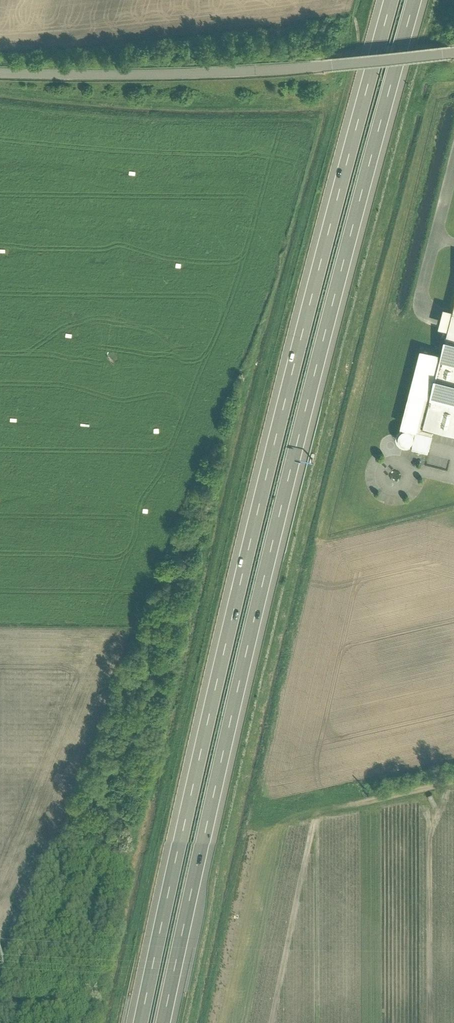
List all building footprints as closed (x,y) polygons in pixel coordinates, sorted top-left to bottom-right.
[(431,393),(424,423),(439,427),(453,431),(453,303),(431,393)] [(424,423),(431,393),(416,389),(407,425),(405,428),(403,431),(402,436),(405,440),(407,443),(411,443),(414,443),(418,443),(434,447),(439,427),(424,423)]
